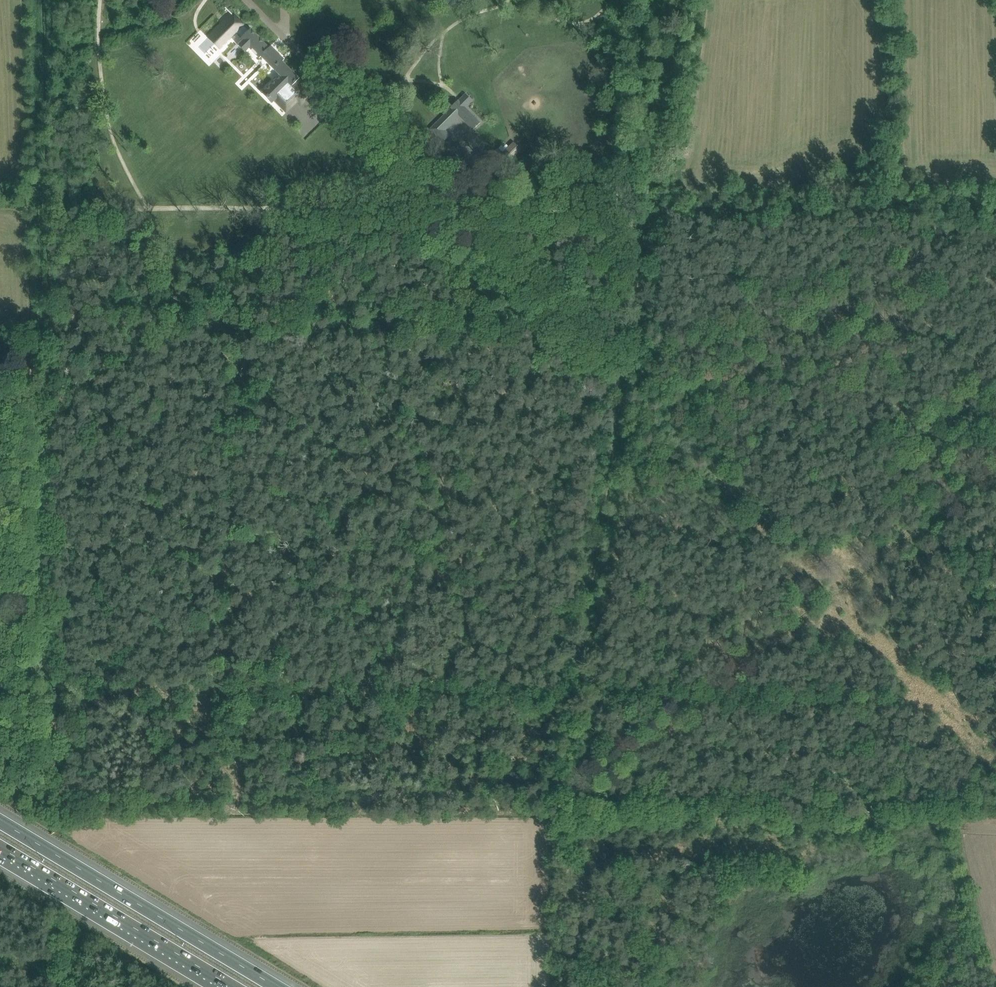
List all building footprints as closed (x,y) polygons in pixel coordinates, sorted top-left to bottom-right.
[(233,11),(209,34),(221,47),(247,22),(237,12),(236,14),(233,11)] [(253,26),(242,37),(244,39),(240,43),(247,50),(251,47),(261,57),(263,55),(281,73),(263,91),(274,102),(277,99),(288,111),(299,101),(303,104),(312,95),(298,81),(302,77),(285,59),(287,58),(273,43),(271,45),(253,26)] [(425,132),(423,135),(436,148),(444,141),(439,136),(453,122),(466,136),(474,129),(459,114),(466,107),(459,99),(452,106),(451,105),(443,113),(444,114),(426,131),(425,132)]
